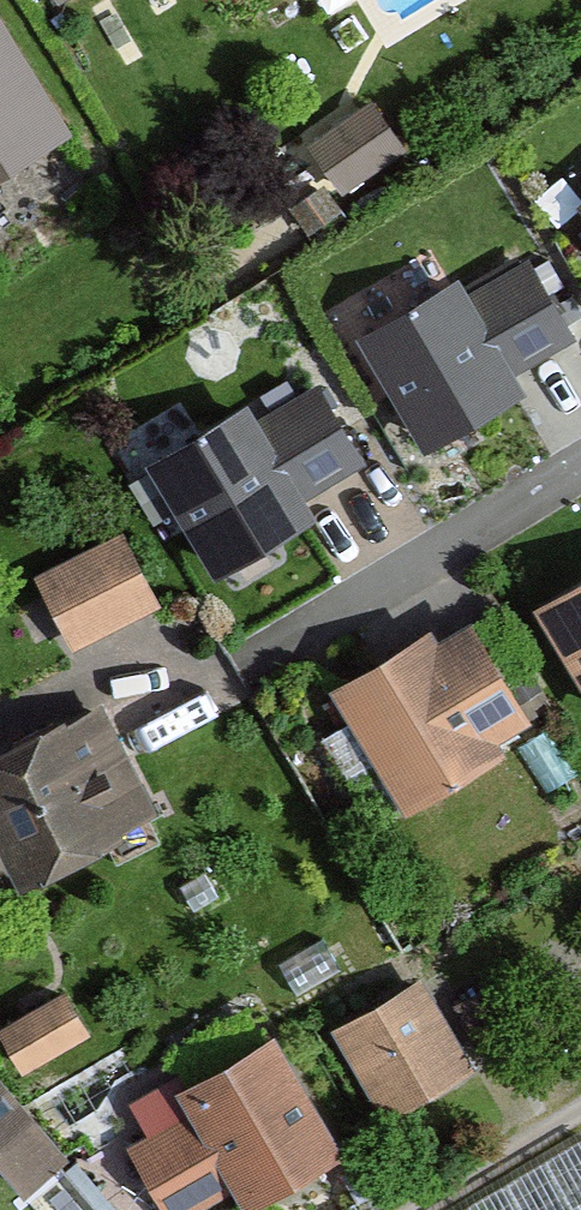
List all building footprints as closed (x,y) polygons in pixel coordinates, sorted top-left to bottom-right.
[(70,0),(40,0),(49,14),(70,0)] [(66,143),(0,36),(0,183),(66,143)] [(363,107),(300,154),(338,205),(401,158),(363,107)] [(356,343),(427,454),(523,394),(510,374),(571,337),(525,264),(470,299),(457,279),(356,343)] [(142,472),(212,585),(316,521),(306,505),(363,470),(317,395),(261,429),(248,407),(142,472)] [(63,654),(158,609),(121,531),(26,576),(63,654)] [(580,699),(580,586),(531,614),(580,699)] [(329,688),(402,818),(497,766),(485,745),(547,710),(493,612),(435,644),(429,632),(329,688)] [(23,886),(156,817),(99,707),(0,759),(0,842),(23,886)] [(324,1035),(378,1128),(476,1072),(421,978),(324,1035)] [(88,1036),(60,986),(0,1020),(0,1053),(13,1077),(88,1036)] [(188,1114),(121,1149),(153,1209),(203,1209),(234,1194),(243,1209),(249,1209),(342,1160),(277,1041),(177,1095),(188,1114)] [(25,1191),(64,1158),(0,1086),(0,1163),(25,1191)] [(446,1209),(580,1209),(580,1139),(446,1209)]
